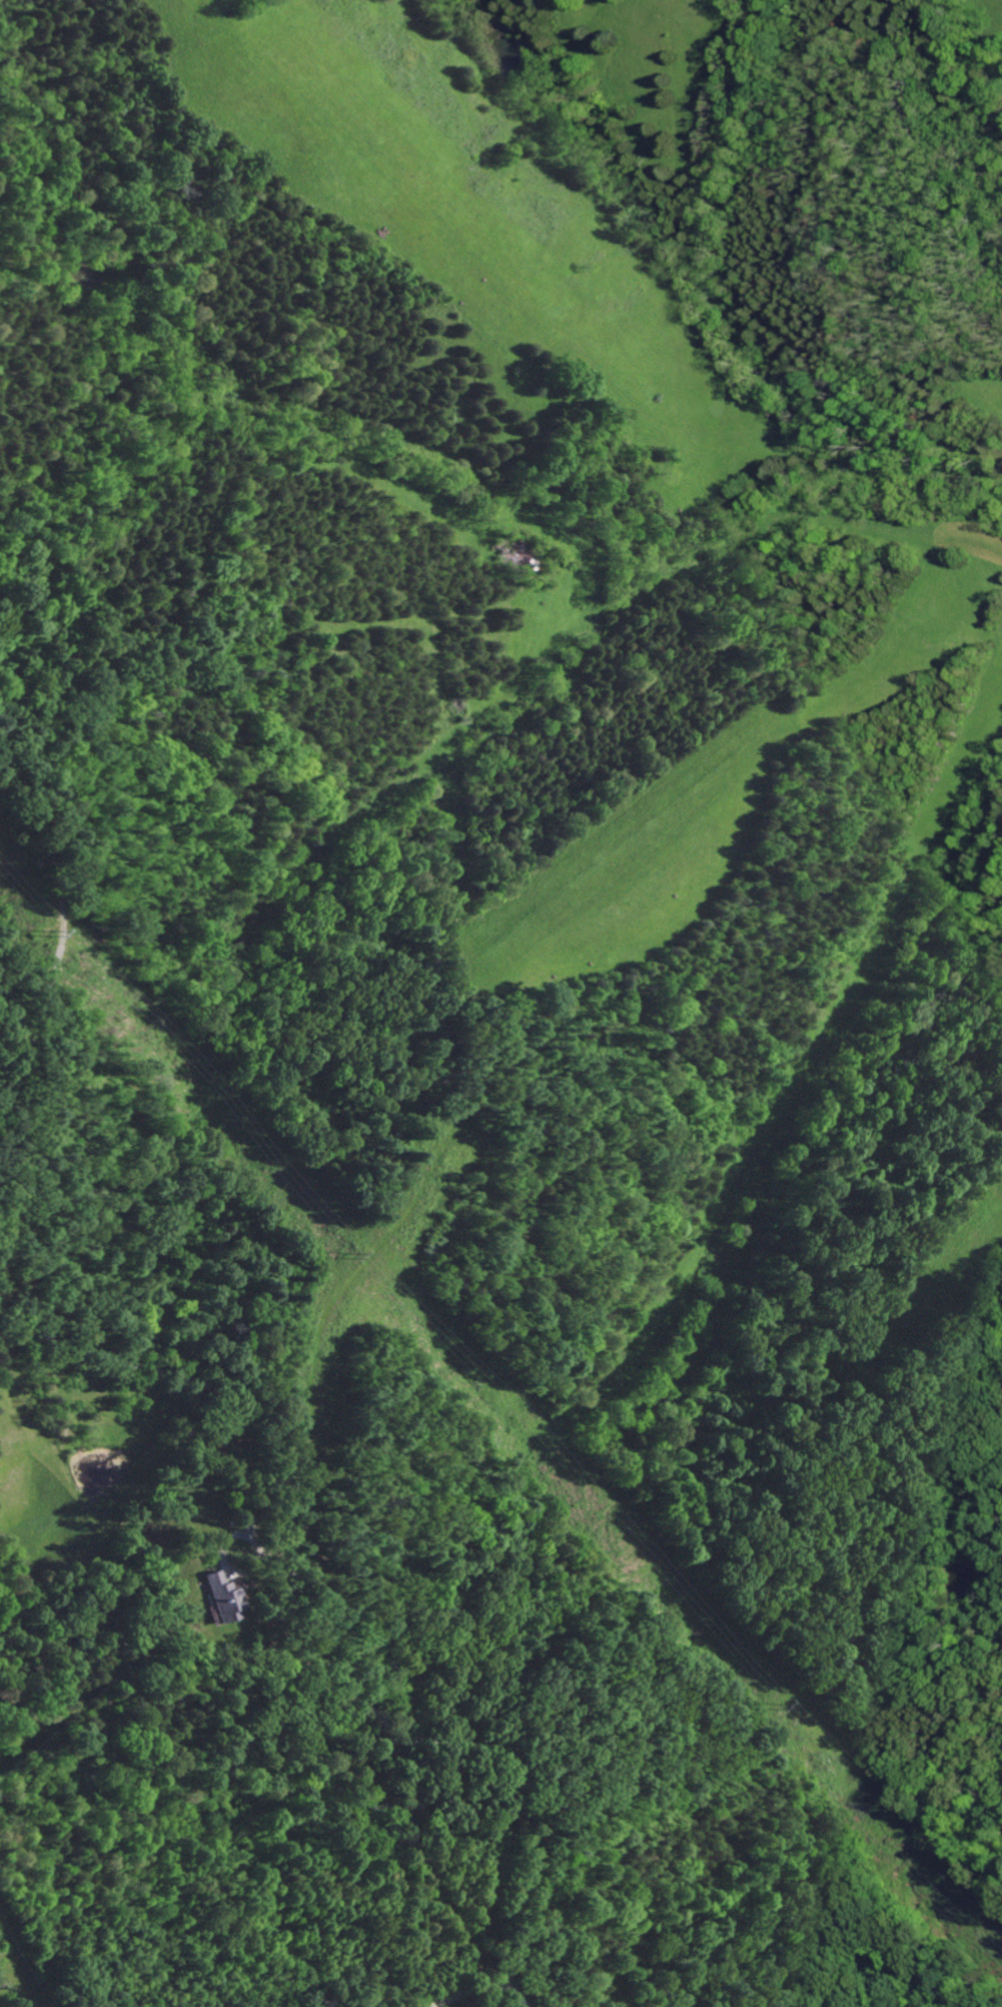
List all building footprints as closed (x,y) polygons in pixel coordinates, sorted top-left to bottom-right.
[(244,1618),(241,1609),(247,1607),(242,1587),(235,1589),(233,1581),(226,1583),(222,1570),(207,1573),(220,1624),(244,1618)]
